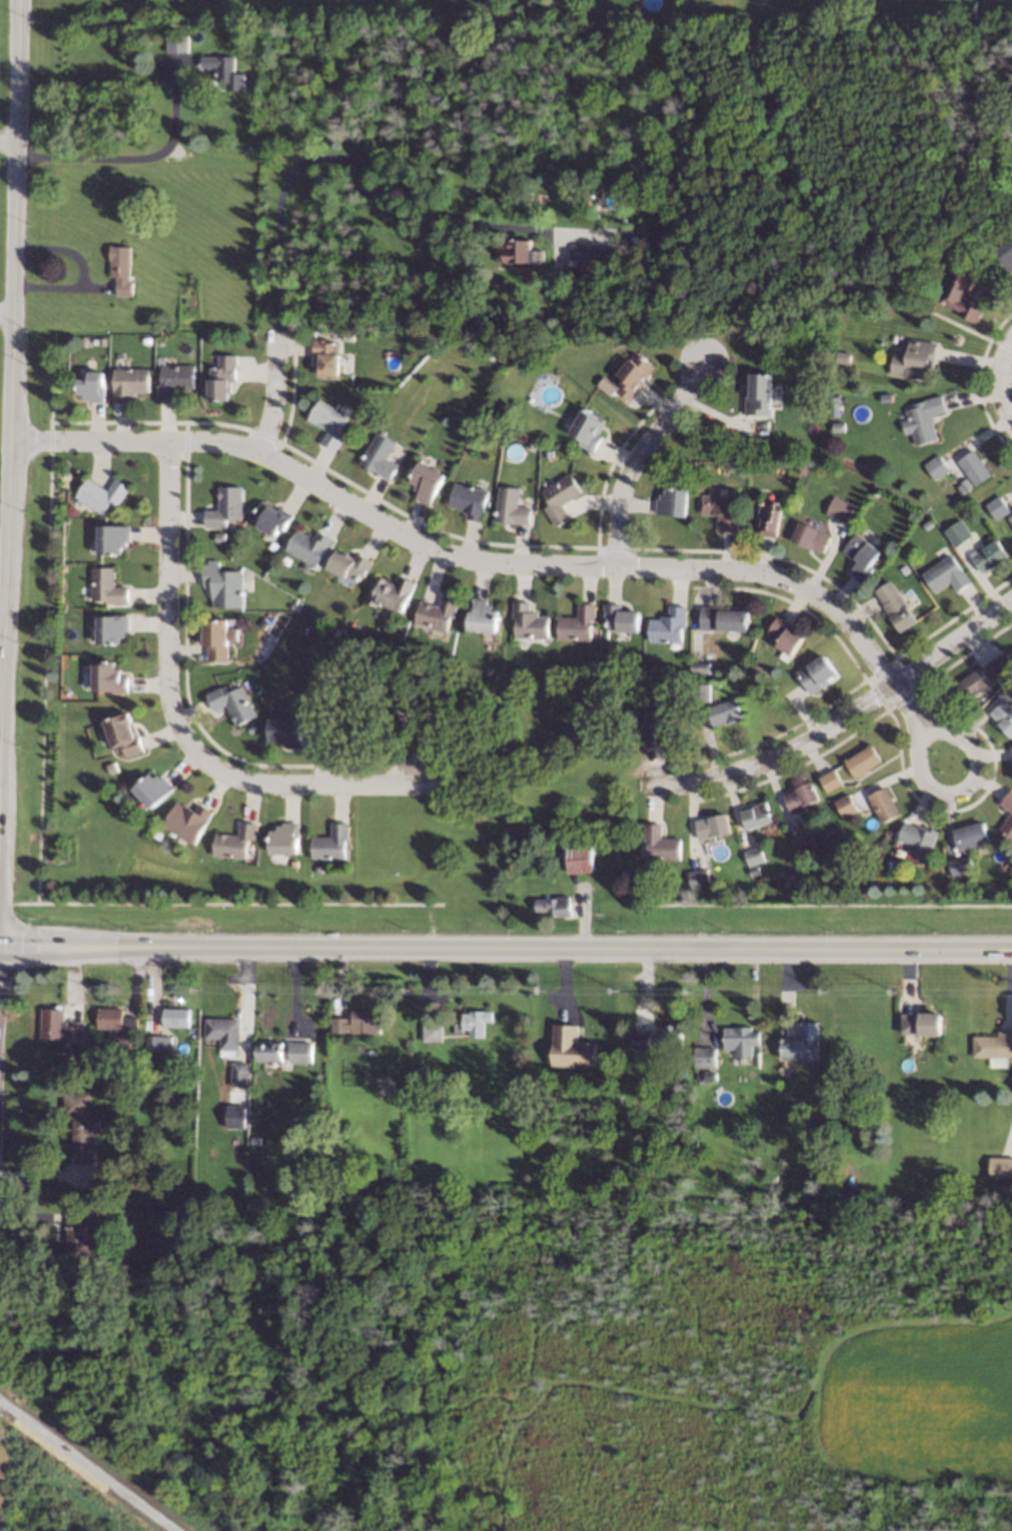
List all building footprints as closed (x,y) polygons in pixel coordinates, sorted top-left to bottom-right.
[(165,52),(186,52),(187,35),(166,35),(165,52)] [(234,74),(244,74),(243,91),(226,91),(226,82),(217,82),(217,68),(202,67),(202,65),(202,58),(202,56),(234,57),(234,74)] [(532,251),(537,250),(537,263),(506,263),(506,248),(511,248),(510,241),(513,241),(513,239),(532,239),(532,251)] [(995,251),(1011,239),(1011,272),(1011,273),(995,251)] [(621,266),(591,266),(591,271),(572,271),(572,270),(572,257),(586,257),(586,242),(619,242),(621,242),(621,266)] [(130,281),(133,282),(133,296),(116,296),(117,292),(117,285),(117,277),(110,277),(111,260),(110,260),(110,247),(130,247),(130,281)] [(978,277),(970,293),(964,290),(959,300),(965,303),(966,303),(967,301),(980,307),(984,309),(977,324),(961,316),(962,313),(939,301),(956,266),(978,277)] [(319,339),(330,340),(330,342),(334,342),(334,343),(338,343),(338,355),(338,374),(338,376),(318,375),(314,374),(315,357),(312,357),(312,355),(312,339),(313,339),(319,339)] [(937,343),(937,346),(934,359),(934,363),(933,363),(932,368),(930,368),(928,380),(891,373),(895,352),(908,354),(911,339),(937,343)] [(529,347),(527,355),(520,354),(522,346),(529,347)] [(850,351),(849,362),(836,360),(838,349),(850,351)] [(497,352),(493,360),(488,358),(492,350),(497,352)] [(642,357),(642,356),(645,359),(644,359),(654,367),(643,380),(645,382),(643,385),(630,402),(616,391),(616,390),(621,384),(620,383),(622,380),(615,375),(634,350),(642,357)] [(236,356),(236,366),(235,366),(235,380),(235,382),(230,382),(230,385),(230,394),(228,394),(228,401),(208,401),(208,399),(208,379),(209,379),(209,368),(218,368),(218,355),(234,356),(236,356)] [(194,378),(194,389),(175,389),(175,402),(173,402),(159,402),(157,402),(157,385),(159,385),(159,383),(159,366),(194,366),(194,378)] [(148,393),(135,393),(135,395),(130,395),(130,403),(128,403),(112,402),(112,401),(112,390),(113,390),(113,372),(113,369),(148,369),(148,393)] [(104,398),(104,403),(103,403),(88,403),(88,400),(83,400),(83,395),(77,395),(77,390),(76,390),(76,386),(77,386),(77,378),(77,372),(104,372),(104,398)] [(772,415),(771,415),(747,415),(748,375),(772,376),(773,376),(772,415)] [(893,402),(881,402),(881,394),(892,393),(893,402)] [(942,397),(946,410),(947,411),(933,415),(935,422),(934,423),(938,440),(917,446),(913,433),(906,435),(903,422),(909,420),(907,410),(914,408),(913,405),(926,401),(925,400),(942,395),(942,397)] [(348,417),(338,434),(344,438),(343,439),(335,452),(334,451),(321,444),(320,443),(327,431),(307,419),(319,400),(348,417)] [(589,411),(589,412),(596,416),(596,415),(605,420),(597,434),(601,436),(600,437),(591,453),(584,449),(576,444),(579,439),(568,433),(581,409),(584,411),(585,408),(589,411)] [(845,432),(834,432),(834,422),(845,423),(845,432)] [(395,443),(387,458),(398,464),(389,480),(388,480),(377,474),(377,473),(375,472),(372,470),(371,473),(364,469),(365,467),(359,463),(377,432),(395,443)] [(528,441),(534,442),(534,443),(532,449),(526,447),(527,441),(528,441)] [(519,448),(507,446),(505,460),(517,461),(519,448)] [(982,462),(992,476),(976,487),(969,477),(958,461),(972,451),(974,450),(982,462)] [(941,456),(950,470),(949,471),(942,476),(936,480),(925,465),(940,455),(941,456)] [(445,474),(428,506),(428,505),(415,499),(414,498),(418,492),(413,489),(415,485),(409,482),(420,461),(445,474)] [(807,467),(805,475),(799,473),(800,466),(807,467)] [(581,492),(562,505),(563,507),(570,518),(556,528),(543,509),(548,506),(540,493),(569,473),(581,492)] [(130,488),(117,507),(110,503),(102,515),(75,497),(76,495),(88,478),(90,479),(107,491),(115,479),(115,478),(130,488)] [(488,491),(487,493),(484,508),(485,508),(482,522),(480,522),(467,519),(465,518),(466,513),(461,512),(462,510),(448,507),(453,485),(453,483),(488,491)] [(519,488),(518,506),(530,507),(530,510),(529,525),(528,525),(515,524),(507,523),(507,525),(502,525),(502,523),(495,522),(498,487),(498,486),(519,488)] [(242,520),(227,520),(227,528),(208,528),(206,528),(206,512),(206,510),(219,510),(219,487),(242,487),(242,520)] [(675,488),(688,490),(686,517),(655,515),(655,513),(656,500),(656,499),(659,499),(659,494),(664,494),(665,488),(671,489),(671,488),(675,488)] [(880,491),(877,497),(871,494),(874,488),(880,491)] [(717,495),(717,497),(733,497),(732,515),(737,515),(736,532),(733,532),(721,531),(718,531),(719,515),(701,515),(701,496),(702,495),(717,495)] [(1001,496),(1011,512),(1007,514),(1003,516),(997,521),(996,519),(987,506),(986,504),(1000,495),(1001,496)] [(854,505),(847,522),(846,523),(836,518),(827,514),(826,514),(834,496),(854,505)] [(275,508),(275,509),(278,511),(280,507),(281,508),(293,515),(291,519),(292,519),(285,530),(284,532),(280,530),(276,537),(250,521),(262,500),(275,508)] [(778,502),(782,506),(781,509),(775,537),(774,537),(762,534),(760,534),(762,522),(756,521),(760,502),(760,501),(771,503),(774,501),(778,502)] [(967,528),(970,532),(973,535),(955,548),(943,531),(960,518),(967,528)] [(829,535),(831,536),(826,545),(822,555),(808,548),(791,540),(800,521),(829,535)] [(932,526),(927,530),(923,525),(928,521),(932,526)] [(130,527),(130,541),(130,542),(126,542),(126,547),(122,547),(122,554),(101,554),(98,554),(98,526),(105,526),(130,526),(130,527)] [(309,536),(310,534),(315,536),(318,531),(320,532),(332,539),(333,540),(328,548),(327,548),(315,568),(286,550),(298,529),(309,536)] [(225,542),(216,542),(216,533),(225,533),(225,542)] [(880,552),(869,566),(873,569),(872,570),(862,583),(859,581),(850,574),(849,573),(858,561),(854,558),(856,557),(845,548),(852,538),(856,533),(880,552)] [(1008,556),(997,565),(983,574),(971,557),(984,548),(996,539),(1008,556)] [(278,545),(274,551),(269,548),(274,542),(278,545)] [(343,553),(344,552),(352,556),(351,557),(354,558),(357,553),(359,554),(371,561),(373,562),(368,570),(367,570),(362,577),(361,577),(357,584),(346,578),(346,579),(327,568),(338,550),(343,553)] [(961,570),(962,569),(965,572),(971,581),(969,582),(958,590),(957,591),(951,582),(935,593),(934,593),(928,584),(921,574),(951,554),(961,570)] [(292,559),(288,566),(283,563),(287,556),(292,559)] [(219,564),(219,571),(241,571),(242,571),(242,607),(241,607),(213,607),(213,600),(212,600),(212,588),(204,588),(204,587),(204,565),(204,564),(208,564),(208,561),(219,561),(219,564)] [(908,571),(906,573),(903,575),(899,569),(904,565),(908,571)] [(115,586),(129,587),(129,589),(129,602),(128,604),(107,604),(106,604),(106,601),(92,601),(92,568),(115,568),(115,586)] [(402,577),(415,582),(415,583),(403,613),(379,603),(377,607),(366,602),(377,576),(397,584),(400,576),(402,577)] [(907,606),(906,607),(916,621),(900,633),(890,617),(883,606),(883,605),(876,594),(874,591),(889,581),(907,606)] [(460,596),(455,617),(451,617),(448,630),(447,632),(415,624),(416,622),(421,601),(422,602),(439,606),(443,593),(443,592),(460,596)] [(487,599),(488,599),(487,603),(493,604),(492,609),(500,610),(496,634),(468,630),(472,600),(472,597),(487,599)] [(531,612),(539,613),(539,616),(549,616),(548,639),(515,639),(515,618),(513,618),(513,602),(515,602),(529,602),(531,602),(531,612)] [(595,621),(592,621),(592,641),(558,640),(559,617),(578,617),(578,604),(581,604),(593,604),(596,604),(595,621)] [(606,604),(619,605),(622,605),(621,611),(625,611),(625,609),(634,609),(634,611),(640,612),(639,633),(608,631),(607,631),(607,622),(604,622),(605,612),(604,611),(604,604),(606,604)] [(670,606),(684,607),(686,607),(686,628),(682,628),(682,643),(649,642),(650,619),(660,619),(660,616),(668,616),(668,606),(670,606)] [(747,631),(717,630),(700,630),(700,628),(701,606),(719,607),(748,608),(747,631)] [(129,631),(129,632),(127,632),(127,638),(122,638),(122,644),(98,644),(98,616),(115,616),(115,615),(124,615),(129,615),(129,631)] [(779,618),(789,624),(795,628),(793,632),(802,638),(791,656),(786,662),(779,657),(783,651),(775,646),(779,639),(767,631),(777,616),(779,618)] [(228,646),(228,661),(208,661),(208,659),(208,647),(204,647),(204,646),(204,620),(228,620),(228,646)] [(330,636),(326,643),(316,637),(320,630),(330,636)] [(1011,666),(994,680),(985,667),(1002,654),(1003,653),(1011,666)] [(837,674),(809,694),(807,691),(801,682),(795,673),(813,660),(815,663),(825,656),(837,674)] [(110,662),(115,662),(115,669),(121,669),(121,676),(128,676),(128,678),(128,692),(128,694),(113,694),(113,692),(97,691),(93,691),(94,664),(100,664),(100,663),(107,663),(107,661),(111,661),(110,662)] [(709,673),(701,672),(691,672),(691,662),(709,662),(709,673)] [(761,666),(759,671),(757,676),(750,673),(754,664),(761,666)] [(981,669),(990,682),(989,683),(990,684),(967,700),(965,701),(954,685),(978,668),(979,669),(980,668),(981,669)] [(1011,680),(1011,679),(1011,696),(1005,687),(1004,687),(1011,680)] [(709,692),(709,702),(707,702),(692,702),(691,702),(691,684),(709,684),(709,692)] [(257,716),(237,726),(226,705),(215,711),(214,709),(207,696),(206,694),(220,687),(221,689),(226,686),(228,691),(242,685),(257,716)] [(742,718),(726,724),(726,722),(713,726),(713,727),(707,710),(706,708),(707,708),(734,698),(742,718)] [(1005,702),(1011,710),(1011,736),(1010,738),(990,714),(989,713),(1003,700),(1004,701),(1005,702)] [(682,733),(663,733),(663,747),(661,747),(647,746),(645,746),(646,730),(649,730),(649,710),(683,710),(682,733)] [(133,723),(134,722),(138,736),(139,735),(140,737),(144,749),(145,752),(128,758),(125,749),(115,753),(104,722),(110,720),(110,719),(113,718),(114,718),(129,713),(133,723)] [(302,727),(302,747),(285,747),(285,744),(277,744),(277,742),(269,742),(270,719),(302,719),(302,727)] [(493,728),(495,734),(486,737),(482,725),(491,722),(493,728)] [(881,761),(866,770),(854,778),(844,761),(870,744),(881,761)] [(118,770),(110,774),(106,765),(114,761),(118,770)] [(842,785),(827,793),(818,777),(832,769),(833,769),(842,785)] [(155,778),(158,775),(159,776),(162,779),(164,777),(173,788),(174,789),(151,810),(148,806),(133,790),(151,774),(155,778)] [(819,798),(804,806),(790,812),(783,797),(782,795),(795,788),(796,789),(811,782),(819,798)] [(892,800),(899,814),(881,824),(874,811),(867,796),(868,795),(885,787),(892,800)] [(1010,791),(1011,793),(1011,840),(997,829),(1009,813),(997,804),(999,801),(1006,792),(1010,787),(1011,789),(1010,791)] [(849,795),(856,811),(849,815),(842,818),(834,801),(848,795),(849,795)] [(184,806),(184,805),(196,811),(200,804),(201,804),(214,812),(213,813),(194,846),(163,828),(178,802),(184,806)] [(772,822),(746,830),(741,812),(752,808),(752,806),(765,802),(772,822)] [(729,833),(712,836),(700,839),(698,839),(694,821),(695,820),(725,814),(729,833)] [(915,827),(916,825),(925,828),(925,827),(936,831),(924,860),(905,852),(908,845),(896,840),(903,823),(903,822),(915,827)] [(987,843),(971,847),(960,850),(957,851),(951,830),(952,830),(982,822),(987,843)] [(242,823),(256,824),(257,825),(256,841),(248,840),(246,860),(214,856),(216,833),(239,836),(240,823),(242,823)] [(300,838),(299,838),(299,855),(270,855),(270,841),(270,837),(271,837),(271,831),(277,831),(277,826),(283,826),(283,823),(284,823),(298,823),(300,823),(300,838)] [(349,840),(345,840),(345,860),(312,860),(312,837),(331,837),(331,824),(333,824),(347,824),(349,824),(349,840)] [(660,838),(679,838),(679,861),(645,860),(645,840),(643,840),(643,824),(645,824),(659,824),(660,824),(660,838)] [(164,834),(160,840),(153,836),(157,830),(164,834)] [(816,847),(805,851),(797,855),(790,837),(791,837),(807,830),(809,830),(816,847)] [(592,872),(588,873),(581,873),(569,874),(567,874),(565,848),(591,847),(592,872)] [(764,861),(755,864),(748,867),(743,852),(758,847),(759,847),(764,861)] [(970,872),(959,874),(950,877),(946,861),(961,857),(966,855),(970,872)] [(827,868),(830,873),(821,877),(817,867),(826,864),(827,868)] [(760,875),(750,878),(747,869),(757,866),(760,875)] [(709,885),(709,887),(699,888),(690,890),(689,886),(687,872),(688,872),(705,868),(706,868),(709,885)] [(570,916),(547,916),(547,912),(535,912),(535,899),(556,899),(556,897),(569,897),(570,916)] [(61,1011),(63,1011),(63,1023),(66,1023),(66,1026),(78,1026),(81,1026),(80,1044),(70,1044),(69,1054),(55,1053),(55,1041),(55,1040),(39,1039),(40,1010),(55,1010),(55,1006),(61,1006),(61,1011)] [(122,1010),(122,1011),(122,1018),(136,1018),(136,1022),(135,1042),(134,1042),(134,1050),(110,1049),(111,1041),(109,1041),(109,1031),(96,1030),(97,1009),(122,1010)] [(188,1028),(162,1028),(162,1027),(159,1027),(159,1022),(161,1022),(163,1022),(163,1010),(189,1010),(188,1028)] [(375,1016),(379,1016),(379,1035),(351,1035),(351,1032),(346,1032),(346,1034),(331,1034),(331,1018),(332,1018),(343,1018),(347,1019),(347,1024),(351,1024),(352,1012),(360,1012),(360,1010),(375,1011),(375,1016)] [(491,1023),(483,1023),(483,1039),(470,1039),(469,1031),(463,1031),(463,1034),(454,1035),(453,1025),(462,1025),(462,1014),(470,1014),(470,1012),(491,1011),(491,1023)] [(940,1036),(918,1036),(918,1034),(906,1034),(905,1015),(916,1015),(940,1014),(940,1036)] [(237,1020),(238,1020),(237,1051),(234,1051),(234,1059),(220,1058),(219,1058),(220,1050),(219,1050),(219,1040),(204,1039),(203,1039),(204,1019),(237,1020)] [(817,1061),(780,1060),(780,1039),(781,1039),(796,1039),(796,1038),(799,1038),(799,1025),(799,1023),(817,1023),(817,1061)] [(440,1035),(440,1044),(422,1043),(422,1029),(422,1025),(431,1026),(440,1026),(440,1035)] [(558,1026),(579,1027),(579,1043),(584,1043),(597,1044),(596,1069),(553,1067),(554,1026),(558,1026)] [(673,1028),(681,1028),(681,1048),(679,1048),(679,1049),(658,1049),(658,1045),(655,1045),(655,1028),(664,1028),(664,1026),(673,1026),(673,1028)] [(749,1032),(758,1032),(758,1046),(749,1046),(749,1045),(728,1045),(728,1052),(725,1052),(725,1051),(722,1051),(722,1028),(749,1028),(749,1032)] [(1002,1032),(1011,1032),(1011,1059),(1005,1059),(1005,1068),(988,1068),(988,1059),(972,1059),(972,1037),(996,1037),(996,1032),(1002,1032)] [(637,1034),(646,1034),(649,1034),(649,1051),(640,1050),(631,1050),(632,1033),(637,1034)] [(159,1038),(162,1038),(170,1038),(170,1055),(144,1055),(145,1037),(147,1037),(147,1035),(159,1035),(159,1038)] [(311,1063),(312,1042),(289,1042),(289,1062),(311,1063)] [(281,1053),(284,1053),(284,1052),(293,1052),(294,1052),(293,1067),(285,1067),(285,1063),(281,1063),(255,1062),(256,1043),(281,1044),(281,1053)] [(714,1068),(703,1068),(693,1068),(693,1048),(696,1048),(707,1048),(714,1048),(714,1068)] [(246,1064),(246,1065),(245,1088),(230,1087),(230,1067),(230,1063),(246,1064)] [(426,1078),(418,1078),(418,1068),(426,1068),(426,1078)] [(168,1071),(168,1078),(156,1078),(156,1070),(168,1071)] [(715,1081),(709,1082),(703,1082),(703,1073),(714,1073),(715,1081)] [(89,1112),(90,1144),(92,1144),(93,1145),(93,1163),(91,1164),(72,1164),(70,1164),(70,1142),(72,1142),(72,1117),(63,1117),(63,1111),(63,1095),(89,1095),(89,1112)] [(246,1107),(245,1114),(245,1116),(245,1122),(237,1121),(237,1116),(238,1114),(238,1107),(246,1107)] [(820,1130),(820,1136),(812,1136),(812,1130),(812,1128),(820,1128),(820,1130)] [(993,1160),(992,1165),(992,1169),(983,1168),(983,1159),(993,1160)] [(1005,1161),(1005,1168),(1004,1178),(995,1177),(996,1160),(1005,1161)] [(953,1175),(952,1184),(952,1191),(942,1190),(943,1175),(953,1175)] [(88,1237),(100,1237),(100,1258),(87,1258),(87,1263),(66,1263),(66,1226),(66,1215),(66,1213),(88,1213),(88,1237)] [(190,1224),(177,1224),(177,1213),(190,1213),(190,1224)]
